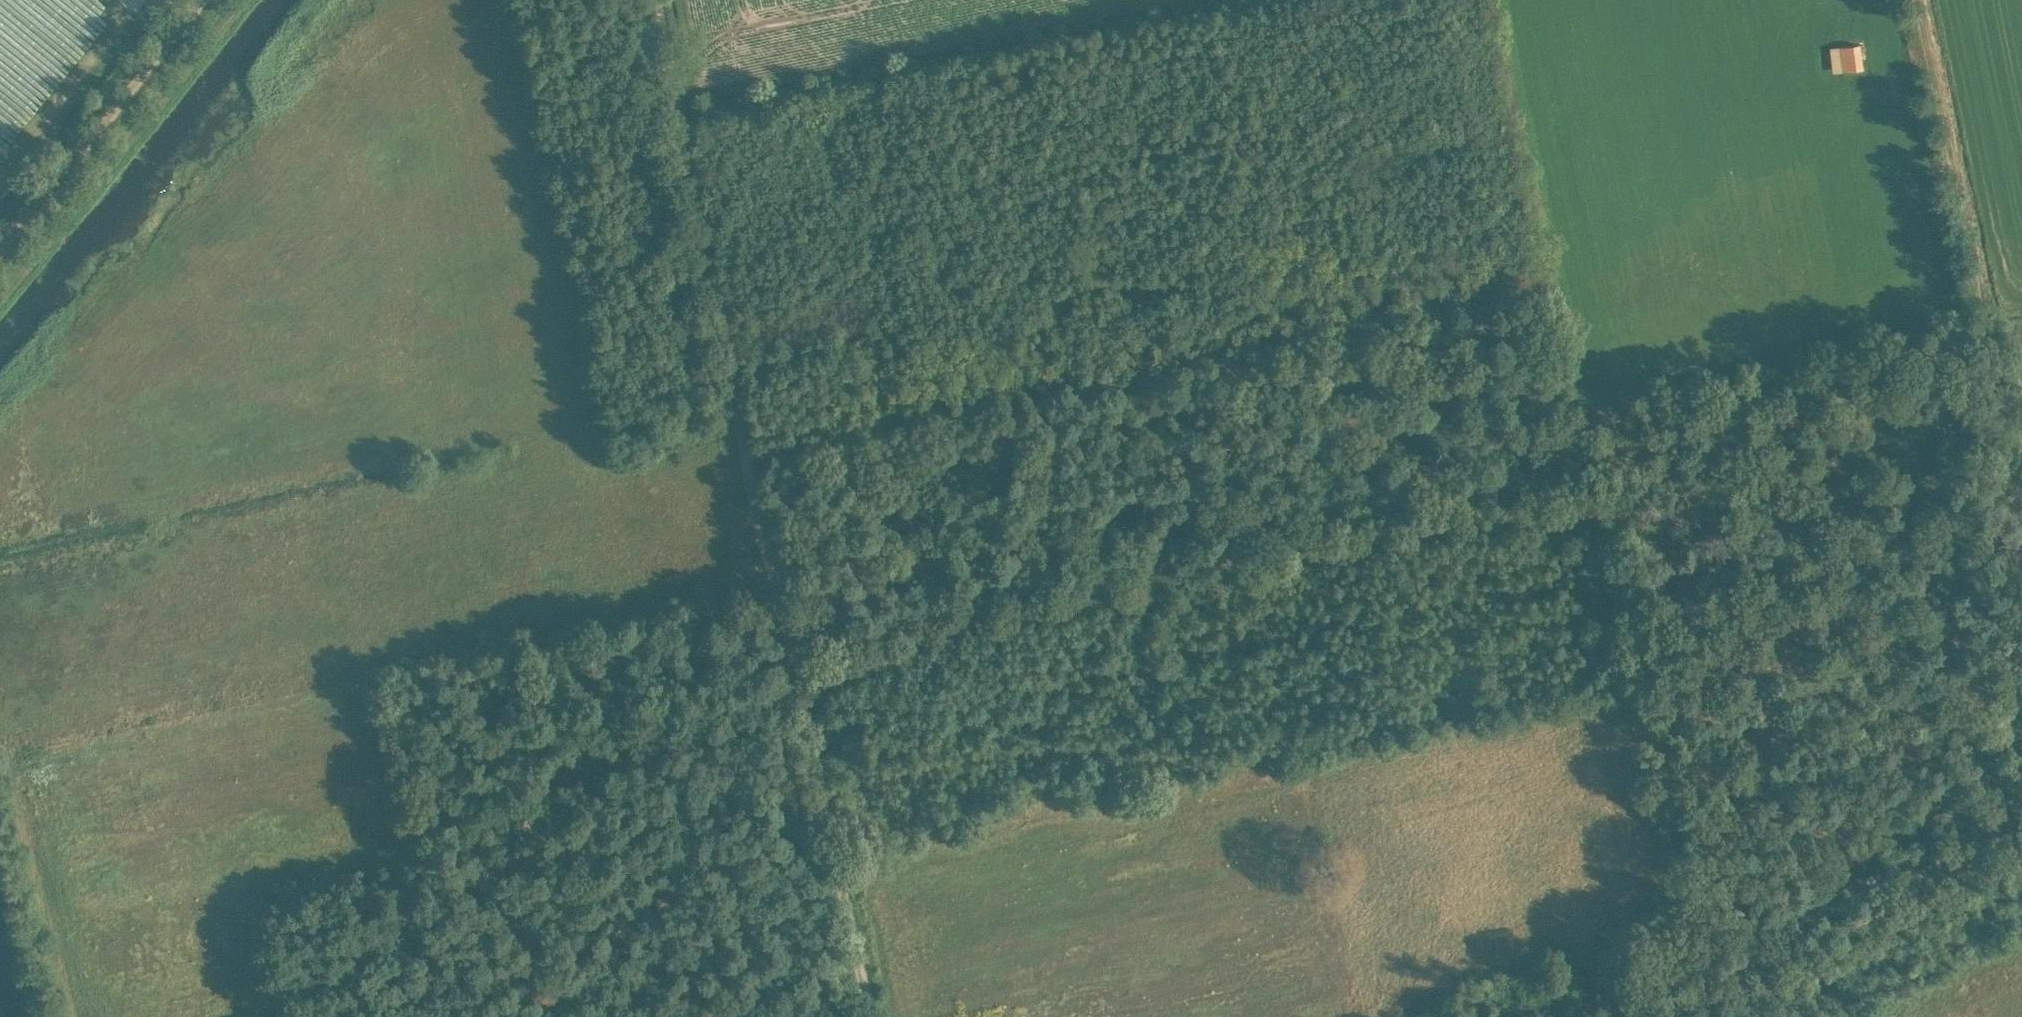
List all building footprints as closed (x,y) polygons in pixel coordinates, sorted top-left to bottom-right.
[(1861,41),(1840,43),(1843,70),(1864,68),(1861,41)]
